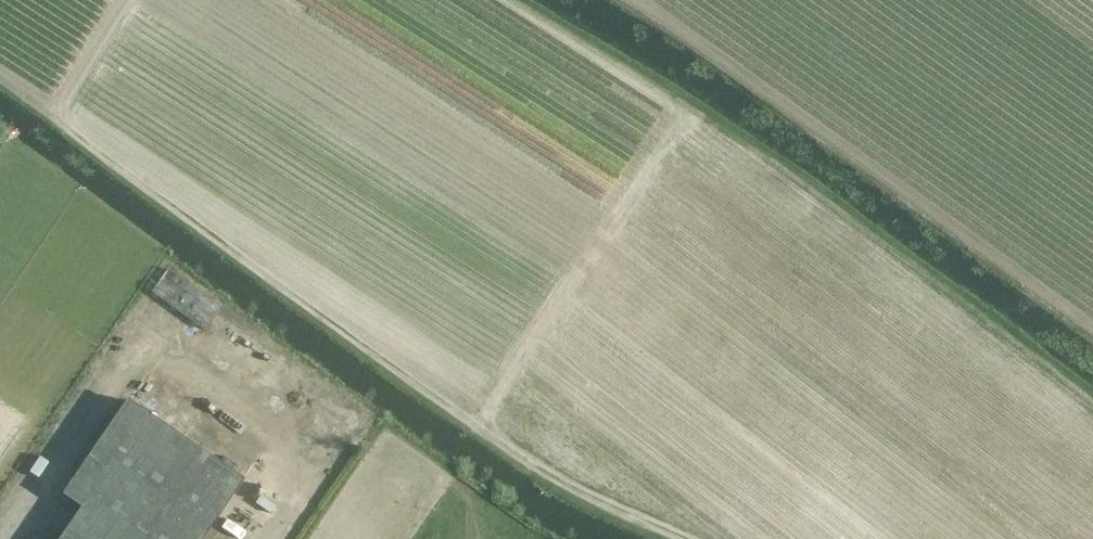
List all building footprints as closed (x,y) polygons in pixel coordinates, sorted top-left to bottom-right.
[(220,306),(167,269),(151,291),(203,328),(220,306)] [(242,478),(127,400),(63,493),(82,506),(60,538),(200,538),(242,478)]
